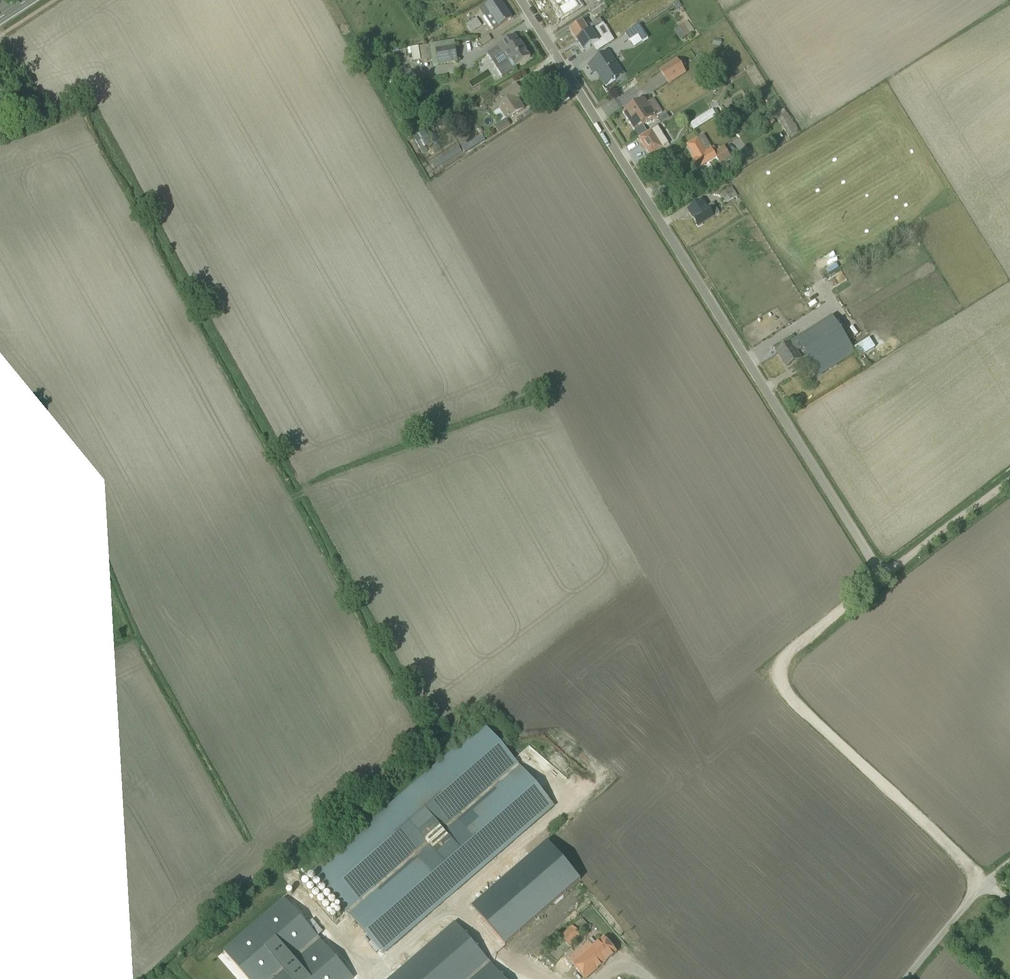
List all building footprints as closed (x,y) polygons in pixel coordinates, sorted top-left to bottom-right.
[(422,3),(420,0),(406,0),(407,2),(403,4),(407,12),(422,3)] [(512,19),(499,0),(496,0),(480,11),(482,15),(481,16),(491,31),(493,30),(494,31),(512,19)] [(581,7),(576,0),(577,0),(552,0),(564,19),(581,7)] [(666,4),(663,0),(661,0),(653,6),(657,11),(666,4)] [(593,17),(608,9),(603,1),(589,10),(593,17)] [(625,34),(638,26),(637,24),(644,20),(638,12),(631,17),(634,21),(621,29),(625,34)] [(471,33),(482,26),(476,18),(465,25),(466,26),(463,28),(468,34),(470,32),(471,33)] [(570,31),(577,41),(603,25),(600,19),(587,28),(583,22),(570,31)] [(681,41),(694,31),(687,21),(675,31),(681,41)] [(600,35),(601,39),(612,32),(606,22),(603,25),(577,41),(583,52),(597,43),(594,38),(595,37),(596,38),(600,35)] [(639,25),(638,26),(625,34),(633,47),(648,38),(639,25)] [(482,47),(492,40),(489,36),(479,42),(482,47)] [(515,68),(530,58),(520,42),(519,43),(516,37),(488,54),(502,78),(516,69),(515,68)] [(458,63),(454,41),(418,47),(418,48),(411,49),(413,62),(421,61),(421,62),(432,61),(433,67),(438,66),(458,63)] [(605,86),(624,74),(609,52),(588,65),(594,74),(598,71),(607,85),(605,86)] [(645,79),(656,96),(682,79),(681,77),(681,76),(671,62),(645,79)] [(747,75),(756,88),(765,82),(757,69),(747,75)] [(524,96),(516,84),(494,98),(500,108),(500,110),(494,113),(500,123),(495,126),(498,131),(509,124),(507,120),(525,109),(519,99),(524,96)] [(642,126),(662,113),(654,100),(647,103),(645,98),(623,113),(634,131),(635,131),(639,137),(647,132),(642,126)] [(11,121),(20,124),(22,118),(23,118),(25,111),(16,109),(15,111),(13,111),(12,115),(13,115),(11,121)] [(694,131),(718,116),(713,110),(690,124),(694,131)] [(774,115),(788,137),(797,132),(784,110),(774,115)] [(669,118),(666,114),(658,119),(660,124),(663,122),(669,118)] [(650,156),(669,144),(664,136),(669,132),(663,122),(660,124),(656,126),(657,127),(639,138),(650,156)] [(425,147),(429,145),(425,139),(428,137),(424,131),(412,138),(415,143),(413,144),(415,147),(418,146),(423,155),(428,152),(425,147)] [(464,154),(485,140),(482,135),(461,149),(464,154)] [(699,170),(716,159),(720,166),(732,159),(725,146),(716,151),(714,147),(711,148),(704,135),(698,139),(697,138),(686,145),(693,156),(691,157),(693,162),(694,161),(699,170)] [(435,169),(462,152),(458,146),(432,164),(435,169)] [(720,194),(726,203),(737,196),(732,187),(720,194)] [(698,227),(720,214),(713,203),(707,207),(704,201),(688,211),(698,227)] [(787,369),(805,357),(818,378),(856,353),(834,319),(778,354),(787,369)] [(857,352),(866,369),(871,366),(865,357),(870,353),(866,346),(857,352)] [(384,957),(556,807),(483,724),(311,874),(384,957)] [(581,880),(546,842),(472,908),(505,945),(581,880)] [(358,975),(303,912),(306,910),(296,898),(292,901),(280,886),(256,907),(273,927),(266,934),(279,949),(286,942),(318,978),(354,978),(358,975)] [(279,949),(266,934),(249,914),(224,935),(249,963),(242,969),(245,974),(252,968),(262,978),(305,978),(279,949)] [(585,934),(591,928),(582,919),(576,926),(585,934)] [(570,948),(582,937),(572,926),(560,936),(570,948)] [(617,953),(604,938),(596,944),(591,938),(567,959),(584,978),(588,978),(617,953)] [(245,974),(242,969),(219,943),(193,963),(207,978),(250,978),(245,974)]
